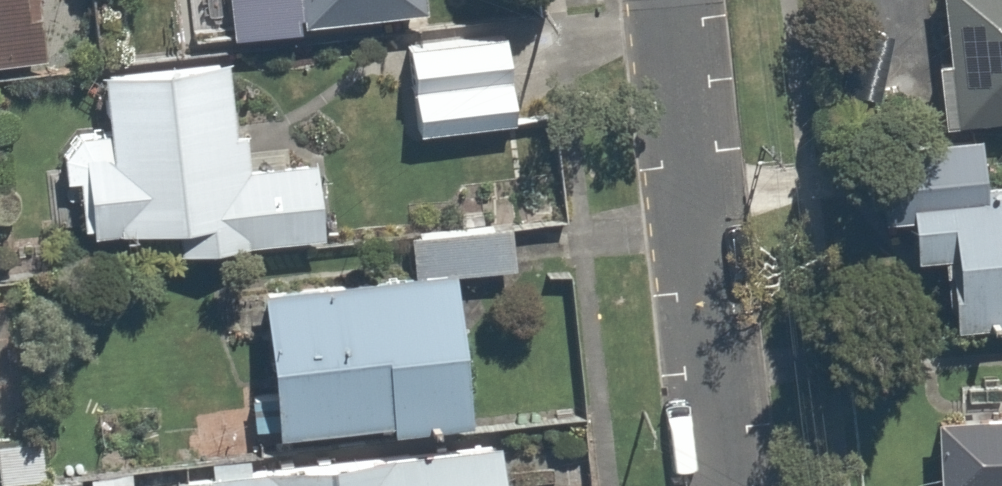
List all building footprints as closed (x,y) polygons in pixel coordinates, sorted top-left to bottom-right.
[(51,52),(44,0),(0,0),(0,59),(51,52)] [(235,31),(434,4),(433,0),(231,0),(235,31)] [(1001,117),(1001,0),(930,0),(939,55),(921,58),(933,128),(1001,117)] [(513,25),(404,38),(415,127),(524,114),(513,25)] [(80,129),(95,226),(191,211),(198,257),(339,234),(319,107),(236,120),(224,45),(93,65),(103,126),(80,129)] [(862,144),(870,224),(904,220),(908,263),(939,260),(946,325),(1001,319),(1001,184),(976,186),(971,133),(862,144)] [(495,337),(466,340),(458,271),(515,265),(510,218),(404,230),(408,268),(263,285),(278,416),(391,403),(394,426),(504,414),(495,337)] [(923,419),(925,485),(1001,485),(1001,417),(923,419)] [(184,485),(508,485),(499,424),(182,469),(184,485)]
